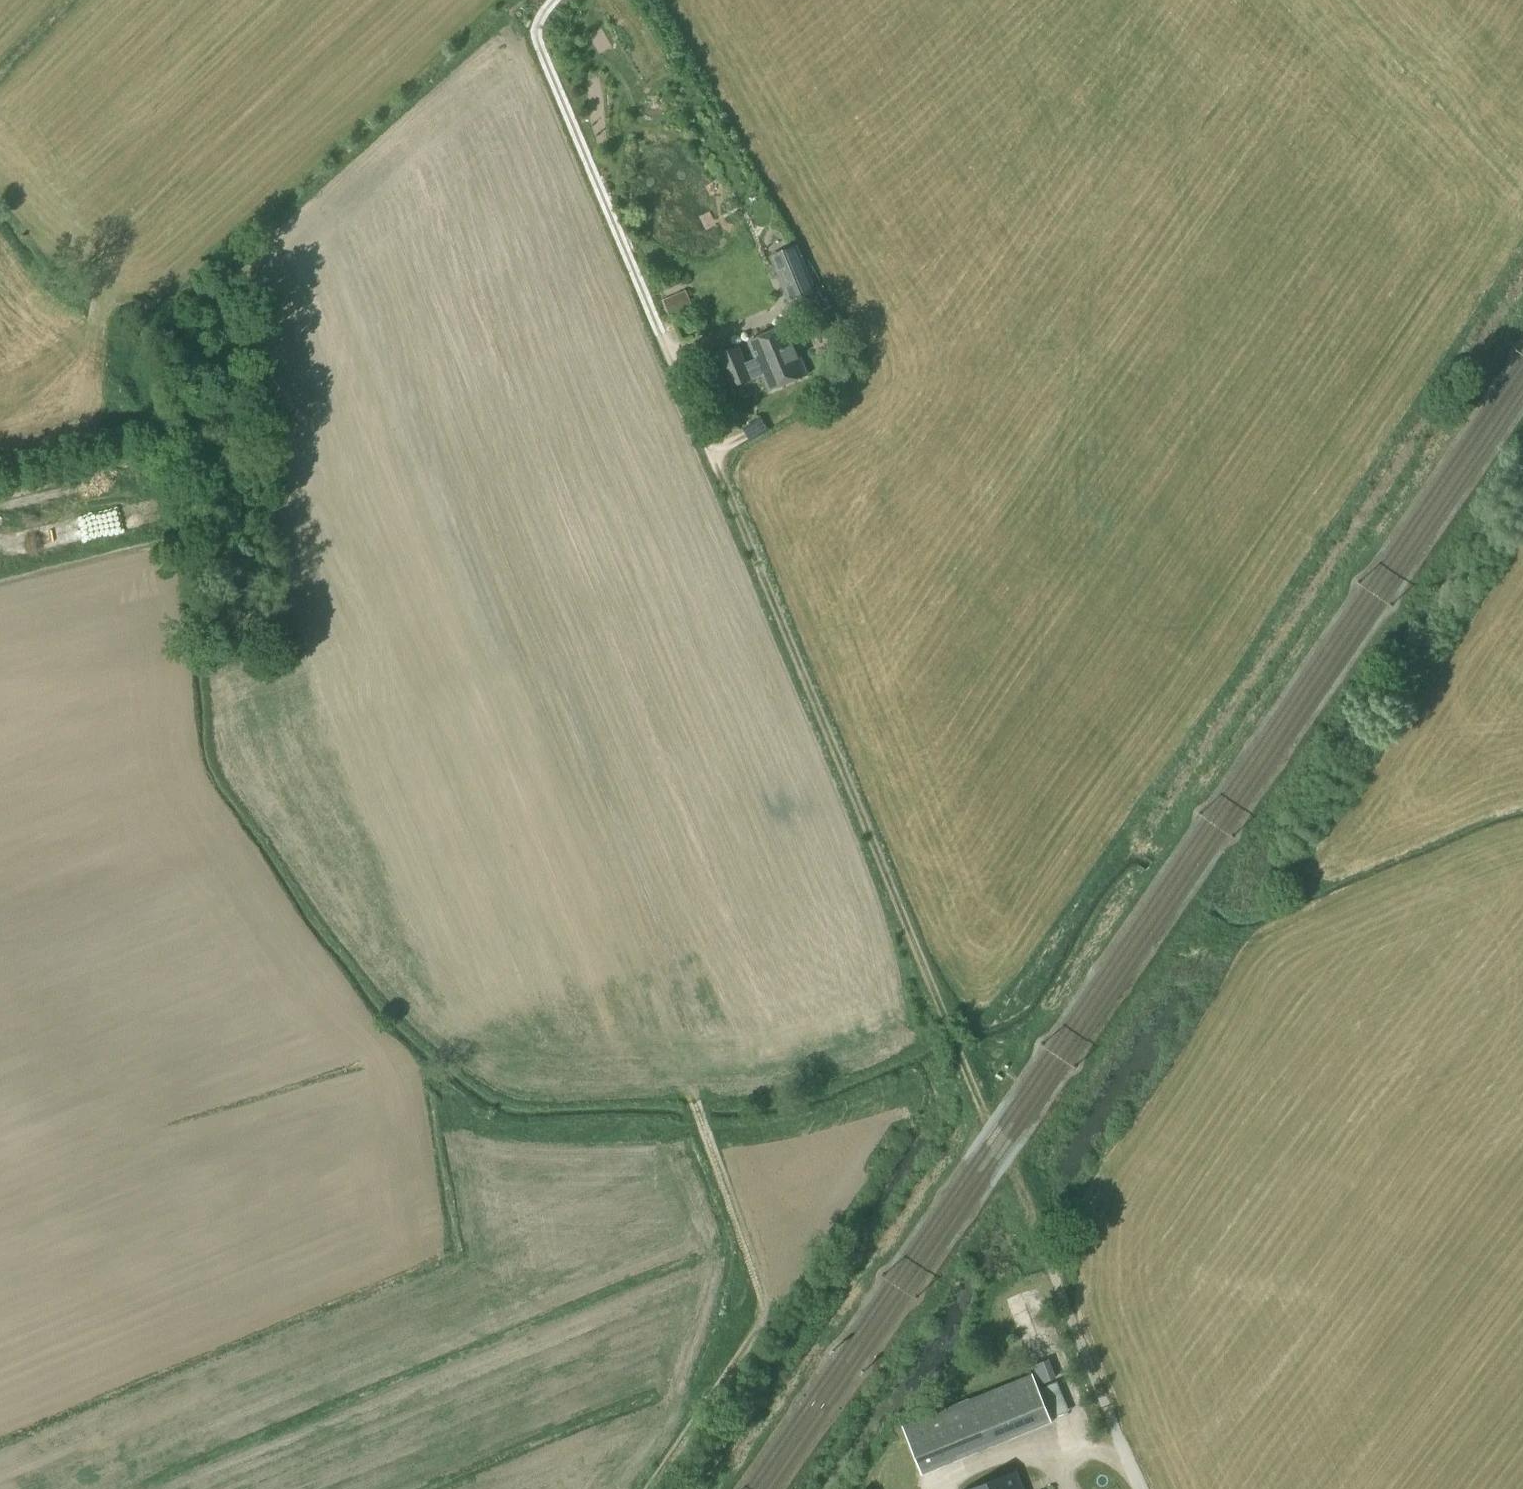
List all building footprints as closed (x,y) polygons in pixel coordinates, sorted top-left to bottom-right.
[(792,302),(815,293),(796,247),(773,256),(792,302)] [(686,292),(663,302),(669,317),(692,307),(686,292)] [(719,355),(733,388),(752,381),(751,379),(762,374),(769,391),(807,376),(787,327),(749,343),(757,361),(745,365),(738,347),(719,355)] [(960,1459),(1051,1423),(1031,1373),(944,1410),(900,1427),(919,1475),(960,1459)] [(1062,1380),(1048,1383),(1052,1404),(1067,1401),(1062,1380)] [(1016,1472),(974,1488),(1023,1488),(1016,1472)]
